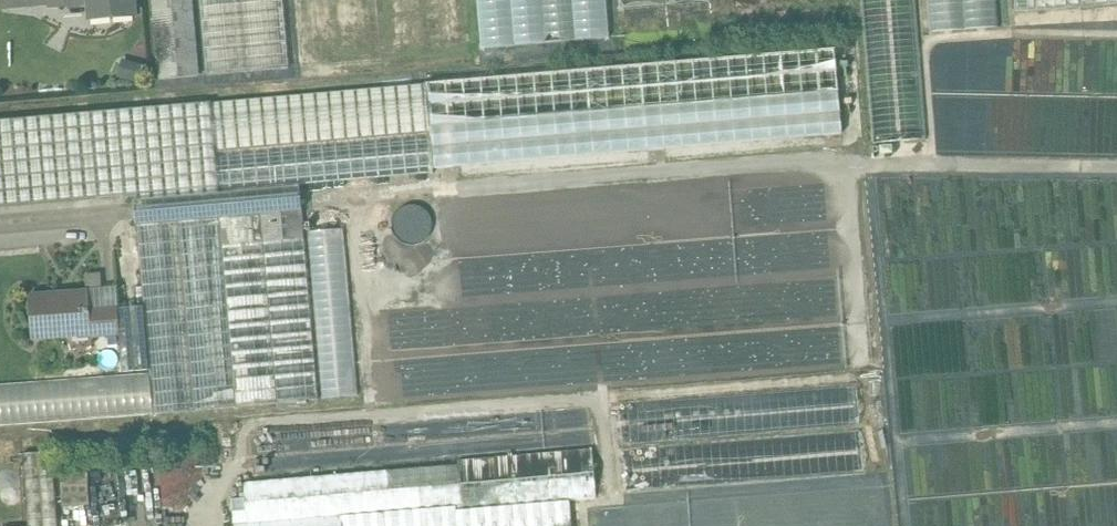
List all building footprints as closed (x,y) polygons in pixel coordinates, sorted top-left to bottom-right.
[(4,9),(51,5),(51,3),(61,2),(61,6),(90,4),(91,19),(136,16),(134,0),(3,0),(4,9)] [(160,80),(201,76),(195,0),(153,0),(160,80)] [(207,76),(290,68),(284,0),(200,0),(207,76)] [(484,51),(608,40),(604,0),(479,0),(484,51)] [(620,12),(712,4),(712,0),(619,0),(620,12)] [(878,144),(929,140),(919,33),(916,0),(865,0),(878,144)] [(935,32),(999,26),(997,0),(932,0),(935,32)] [(1016,13),(1116,6),(1116,0),(1015,0),(1016,13)] [(835,48),(426,85),(430,132),(434,172),(843,136),(835,48)] [(426,85),(212,103),(216,151),(430,132),(426,85)] [(0,121),(0,208),(136,196),(139,226),(142,261),(146,307),(152,371),(156,415),(239,408),(222,217),(304,210),(302,184),(220,191),(216,151),(212,103),(0,121)] [(430,132),(216,151),(220,191),(302,184),(350,180),(434,172),(430,132)] [(433,231),(418,204),(397,216),(412,243),(433,231)] [(304,210),(222,217),(239,408),(321,400),(304,210)] [(103,285),(101,272),(86,274),(87,287),(103,285)] [(91,294),(32,299),(36,339),(92,334),(92,337),(110,336),(107,310),(93,312),(91,294)] [(146,307),(122,309),(125,334),(121,335),(125,373),(152,371),(146,307)] [(122,309),(107,310),(110,336),(121,335),(125,334),(122,309)] [(853,384),(615,403),(619,446),(856,427),(853,384)] [(856,427),(619,446),(622,491),(860,472),(856,427)] [(244,483),(245,498),(232,500),(234,525),(342,525),(341,516),(456,506),(463,505),(463,511),(569,501),(596,499),(592,448),(459,460),(459,465),(244,483)] [(25,455),(30,525),(60,525),(55,453),(25,455)] [(88,474),(60,476),(62,507),(90,506),(88,474)] [(463,511),(463,505),(456,506),(458,525),(572,525),(569,501),(463,511)] [(341,516),(342,525),(458,525),(456,506),(341,516)]
